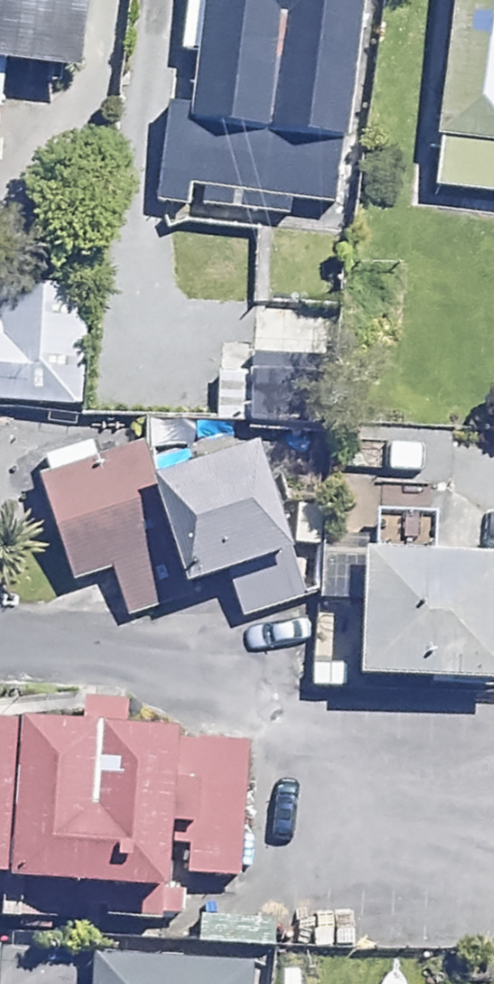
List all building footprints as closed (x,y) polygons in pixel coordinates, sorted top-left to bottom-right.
[(12,66),(72,73),(82,0),(0,0),(0,156),(12,66)] [(330,207),(354,0),(117,0),(95,203),(278,223),(280,203),(330,207)] [(408,187),(493,197),(493,0),(430,0),(408,187)] [(8,286),(7,306),(0,306),(0,400),(82,404),(88,290),(8,286)] [(313,374),(222,372),(221,420),(312,422),(313,374)] [(150,471),(142,447),(39,478),(69,579),(115,565),(130,614),(191,596),(185,578),(228,565),(244,616),(298,599),(251,441),(150,471)] [(304,598),(346,599),(348,549),(306,548),(304,598)] [(351,556),(342,673),(493,684),(493,566),(351,556)] [(0,680),(0,880),(193,894),(208,695),(0,680)] [(85,947),(82,983),(242,983),(244,957),(85,947)]
